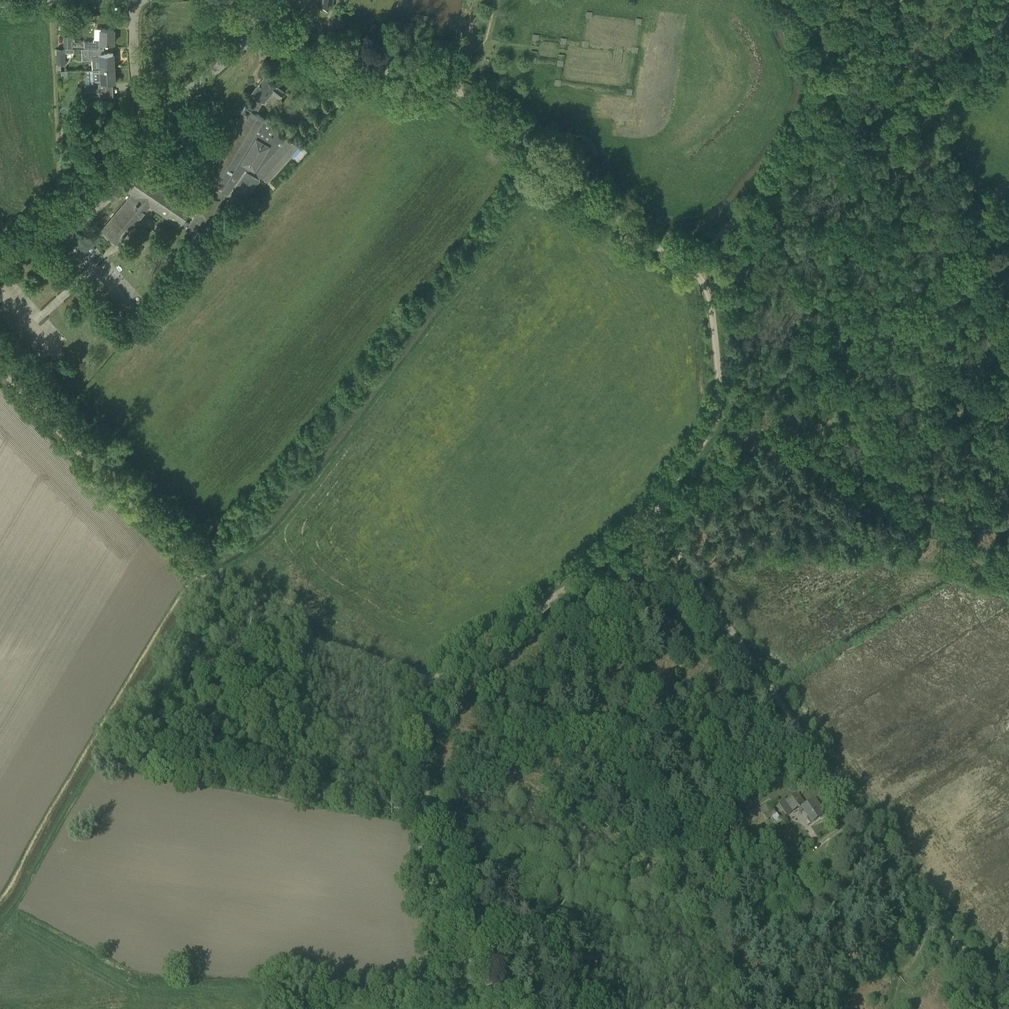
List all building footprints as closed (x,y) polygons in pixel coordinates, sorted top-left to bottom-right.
[(322,7),(331,8),(332,0),(323,0),(322,7)] [(104,48),(104,43),(114,43),(114,29),(101,28),(97,28),(97,34),(101,35),(101,39),(93,39),(93,42),(84,41),(84,47),(97,48),(104,48)] [(64,48),(65,48),(72,48),(72,42),(75,42),(75,36),(64,36),(64,48)] [(64,48),(57,48),(57,65),(65,65),(65,48),(64,48)] [(97,48),(89,48),(84,50),(83,53),(84,57),(89,56),(94,56),(94,69),(101,68),(114,68),(113,53),(104,53),(104,48),(97,48)] [(410,60),(420,63),(422,55),(412,53),(410,60)] [(93,86),(84,86),(85,95),(100,94),(100,96),(106,96),(106,83),(115,82),(114,68),(101,68),(94,69),(93,69),(93,70),(93,86)] [(251,104),(257,107),(256,108),(257,109),(263,100),(264,101),(272,90),(280,96),(284,92),(276,85),(264,76),(252,92),(256,95),(251,104)] [(354,87),(347,83),(338,98),(343,101),(345,97),(347,98),(354,87)] [(251,104),(249,108),(245,106),(241,112),(243,114),(223,149),(220,147),(215,155),(218,157),(204,180),(214,186),(210,192),(208,190),(208,191),(196,209),(195,209),(195,210),(197,211),(189,224),(182,219),(191,206),(142,172),(130,190),(133,192),(104,229),(103,228),(103,229),(118,241),(150,204),(186,228),(194,235),(193,237),(200,242),(205,236),(202,234),(225,199),(235,208),(239,202),(241,203),(259,178),(258,178),(261,174),(267,180),(299,145),(288,135),(286,138),(265,119),(256,112),(257,109),(256,108),(257,107),(251,104)] [(135,327),(130,321),(125,326),(130,331),(135,327)] [(812,822),(821,817),(814,807),(817,805),(813,800),(803,807),(796,795),(786,802),(784,799),(778,803),(782,810),(787,807),(791,813),(799,807),(803,812),(804,811),(812,822)] [(782,824),(776,814),(768,803),(759,810),(766,820),(772,817),(778,826),(782,824)]
